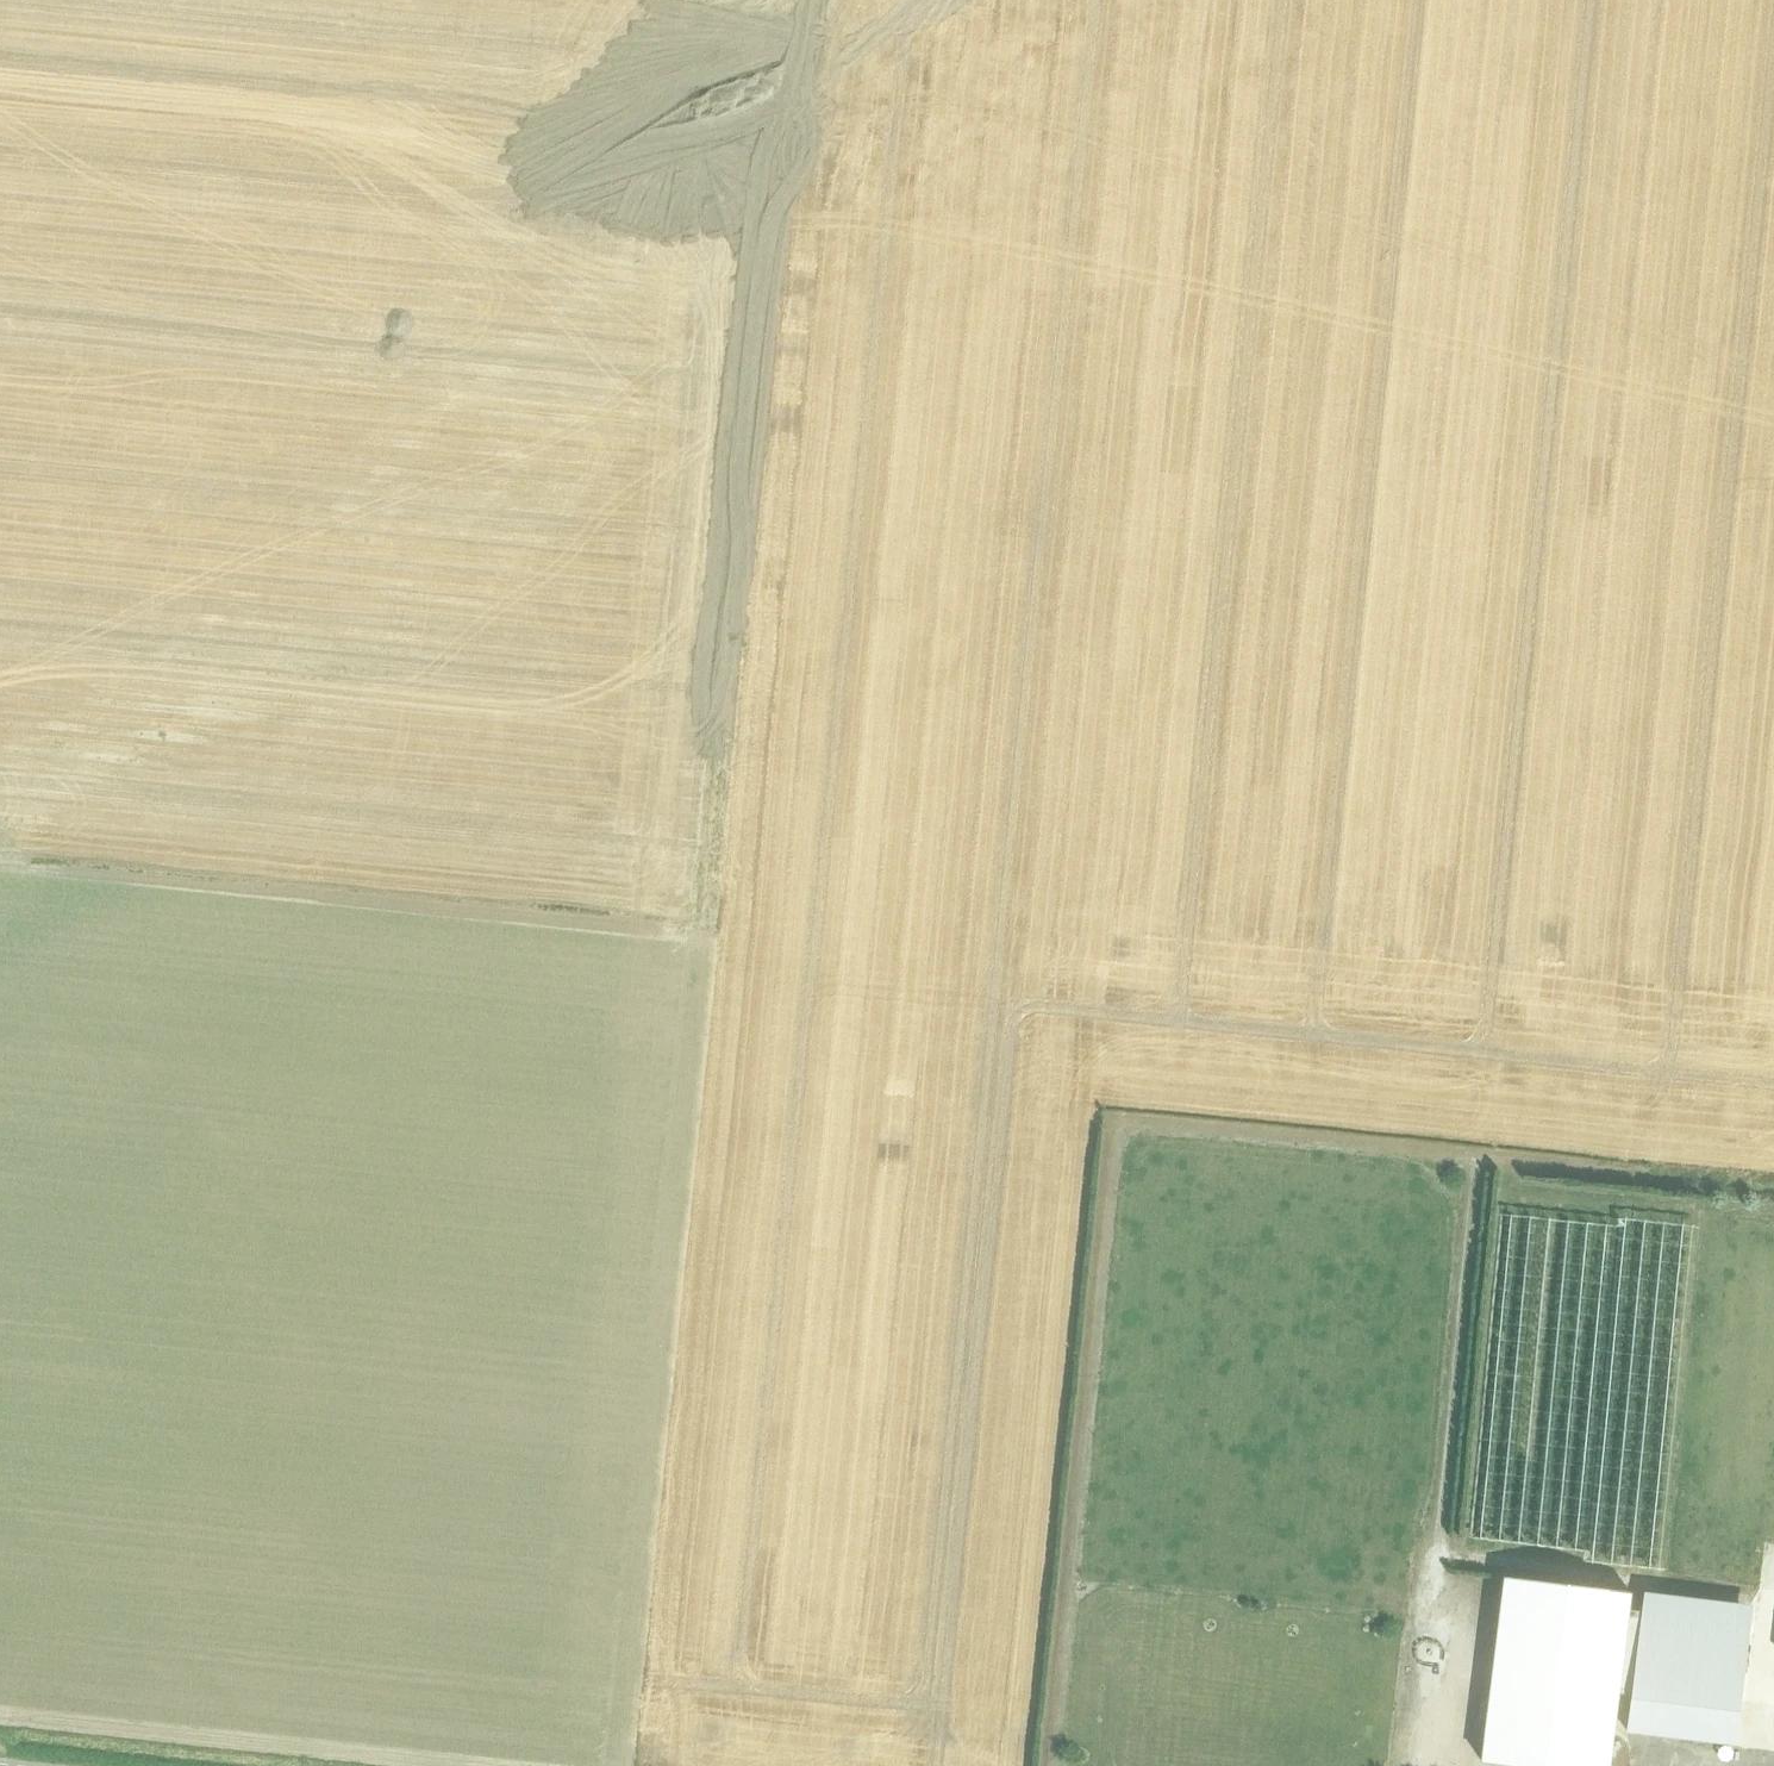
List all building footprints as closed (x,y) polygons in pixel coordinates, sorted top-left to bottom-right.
[(1520,1765),(1609,1765),(1618,1694),(1632,1696),(1628,1732),(1734,1745),(1749,1625),(1643,1612),(1641,1628),(1626,1626),(1631,1593),(1506,1577),(1505,1577),(1482,1761),(1520,1765)]
